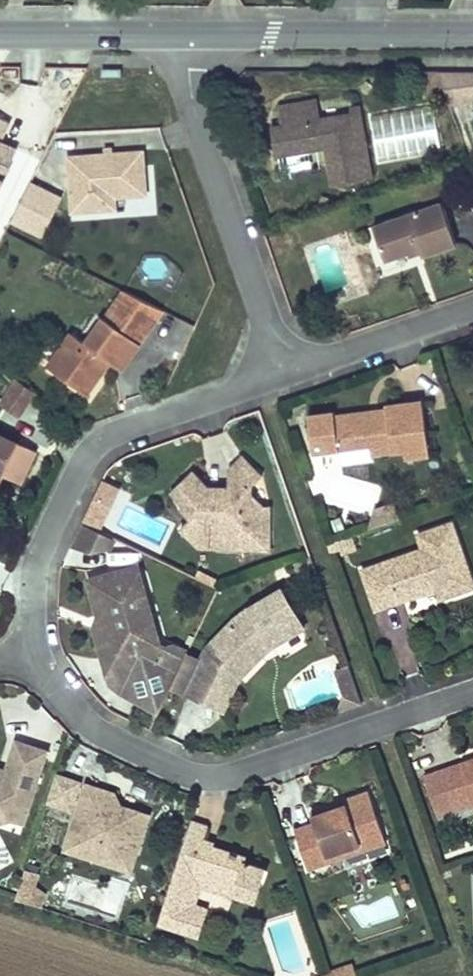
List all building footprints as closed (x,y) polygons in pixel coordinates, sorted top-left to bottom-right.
[(472,71),(434,72),(447,107),(472,107),(472,74),(472,71)] [(280,128),(270,130),(274,158),(323,148),(330,187),(368,179),(356,109),(348,110),(348,115),(317,121),(314,104),(278,111),(280,128)] [(426,105),(371,118),(381,161),(436,148),(426,105)] [(0,135),(0,190),(14,162),(11,161),(19,144),(0,135)] [(72,216),(102,215),(101,201),(114,200),(145,197),(142,156),(68,161),(72,216)] [(59,204),(27,188),(10,224),(41,240),(59,204)] [(101,201),(102,215),(115,213),(114,200),(101,201)] [(385,263),(407,255),(419,251),(421,256),(421,258),(456,246),(441,205),(374,230),(385,263)] [(419,251),(407,255),(409,260),(421,256),(419,251)] [(109,313),(147,339),(163,314),(121,294),(109,313)] [(109,313),(103,322),(140,349),(147,339),(109,313)] [(64,363),(56,376),(88,399),(109,368),(120,376),(140,349),(103,322),(85,346),(72,336),(57,358),(64,363)] [(57,358),(48,370),(56,376),(64,363),(57,358)] [(35,397),(17,383),(6,397),(24,412),(35,397)] [(6,397),(0,405),(0,408),(16,421),(24,412),(6,397)] [(430,456),(423,401),(386,405),(387,410),(388,417),(368,419),(359,413),(336,415),(336,411),(309,414),(314,453),(370,447),(372,455),(406,452),(407,459),(430,456)] [(387,410),(359,413),(368,419),(388,417),(387,410)] [(0,478),(18,486),(33,455),(0,439),(0,478)] [(194,474),(179,489),(192,502),(183,511),(193,521),(183,532),(202,551),(211,552),(226,536),(238,548),(253,533),(271,534),(271,509),(255,509),(255,490),(265,480),(244,458),(232,470),(231,489),(231,502),(222,501),(217,489),(210,489),(194,474)] [(332,474),(327,497),(375,508),(380,485),(332,474)] [(179,489),(170,497),(183,511),(192,502),(179,489)] [(231,489),(217,489),(222,501),(231,502),(231,489)] [(84,527),(96,533),(99,526),(87,521),(84,527)] [(378,611),(404,601),(402,596),(419,590),(421,596),(437,590),(440,600),(472,588),(450,525),(418,536),(422,550),(363,571),(378,611)] [(84,527),(80,526),(70,547),(90,552),(107,549),(112,541),(96,533),(84,527)] [(226,536),(211,552),(270,552),(271,534),(253,533),(238,548),(226,536)] [(311,559),(294,566),(297,575),(315,569),(311,559)] [(137,571),(95,583),(106,618),(110,616),(114,627),(101,631),(112,666),(127,662),(162,651),(137,571)] [(106,618),(95,583),(86,586),(97,620),(106,618)] [(402,596),(404,601),(421,596),(419,590),(402,596)] [(250,634),(239,622),(210,653),(204,664),(202,670),(189,699),(229,717),(242,688),(244,685),(242,683),(265,658),(261,654),(268,647),(272,651),(289,641),(308,631),(286,593),(253,611),(260,624),(250,634)] [(252,611),(239,622),(250,634),(260,624),(253,611),(252,611)] [(101,631),(93,633),(103,669),(112,666),(101,631)] [(162,651),(127,662),(129,668),(141,664),(143,672),(107,682),(110,689),(121,699),(149,712),(145,721),(155,725),(171,690),(185,662),(187,657),(188,655),(174,648),(167,647),(166,650),(162,651)] [(261,654),(265,658),(272,651),(268,647),(261,654)] [(187,657),(185,662),(202,670),(204,664),(187,657)] [(112,666),(103,669),(107,682),(143,672),(141,664),(129,668),(127,662),(112,666)] [(185,662),(171,690),(189,699),(202,670),(185,662)] [(350,668),(339,672),(344,686),(355,683),(350,668)] [(355,683),(344,686),(347,696),(340,716),(364,707),(355,683)] [(17,744),(7,775),(6,780),(0,778),(0,819),(13,823),(25,827),(48,754),(17,744)] [(463,764),(472,793),(472,761),(463,764)] [(463,764),(449,769),(461,807),(472,802),(472,793),(463,764)] [(449,769),(425,777),(437,815),(461,807),(449,769)] [(73,812),(81,785),(58,777),(49,804),(73,812)] [(109,800),(103,790),(89,785),(69,851),(110,864),(113,854),(134,842),(144,845),(150,826),(140,822),(143,811),(124,804),(109,800)] [(118,794),(103,790),(109,800),(124,804),(118,794)] [(349,808),(316,820),(317,826),(296,833),(311,873),(331,866),(329,858),(386,837),(369,793),(347,801),(349,808)] [(347,801),(313,813),(316,820),(349,808),(347,801)] [(143,811),(140,822),(150,826),(153,813),(143,811)] [(215,831),(192,824),(160,925),(202,939),(211,913),(192,906),(200,882),(236,894),(233,901),(255,908),(266,874),(245,868),(246,860),(210,848),(215,831)] [(386,837),(329,858),(331,866),(382,847),(385,841),(386,839),(386,837)] [(113,854),(110,864),(135,872),(144,845),(134,842),(113,854)] [(42,874),(29,870),(25,882),(38,886),(42,874)] [(25,882),(19,899),(33,904),(38,886),(25,882)] [(200,903),(204,891),(206,884),(200,882),(192,906),(211,913),(213,907),(200,903)] [(206,884),(204,891),(233,901),(236,894),(206,884)] [(336,971),(338,975),(359,975),(355,964),(336,971)]
